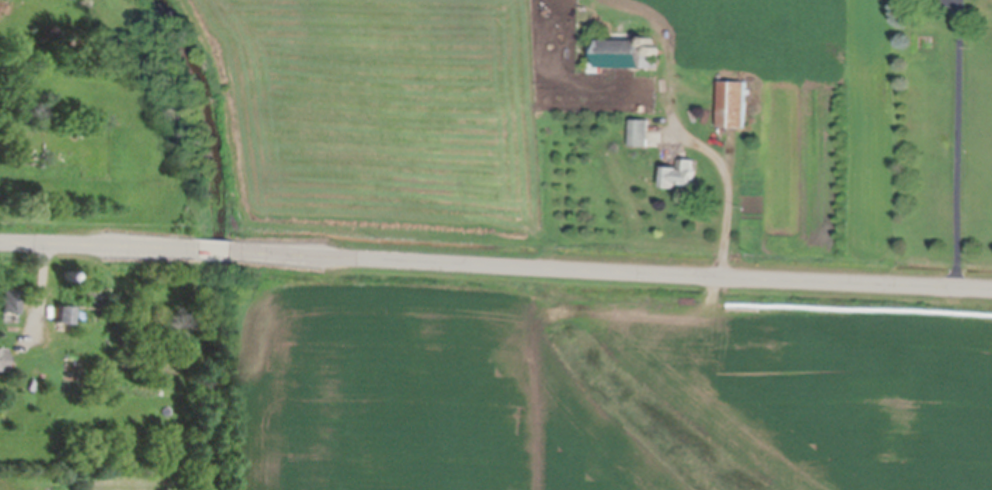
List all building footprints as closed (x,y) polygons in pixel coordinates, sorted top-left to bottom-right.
[(648,42),(647,42),(647,41),(647,40),(647,39),(647,38),(647,37),(648,36),(649,36),(649,35),(650,35),(651,35),(652,35),(653,35),(653,36),(654,36),(654,37),(655,37),(655,38),(655,39),(655,40),(655,41),(654,42),(653,43),(652,43),(651,43),(651,44),(650,43),(650,44),(649,46),(647,44),(648,42)] [(658,53),(657,67),(632,67),(632,66),(604,66),(604,65),(602,65),(602,72),(590,72),(590,44),(602,44),(602,38),(646,38),(646,51),(649,51),(649,50),(648,50),(648,49),(647,49),(648,48),(649,48),(650,48),(650,47),(650,46),(651,46),(652,45),(653,45),(654,45),(655,45),(656,45),(657,45),(657,46),(658,46),(658,47),(658,48),(659,48),(659,49),(659,50),(659,51),(658,52),(658,53)] [(741,81),(748,81),(746,126),(720,125),(721,80),(737,80),(737,77),(742,77),(741,81)] [(632,119),(650,119),(649,145),(631,145),(632,119)] [(666,165),(680,166),(681,158),(684,159),(684,158),(695,159),(694,169),(696,169),(695,184),(680,183),(680,187),(665,186),(664,186),(666,165)] [(73,277),(73,278),(72,279),(71,279),(71,280),(70,280),(69,280),(68,280),(67,280),(66,279),(65,279),(65,278),(65,277),(64,277),(64,276),(64,275),(64,274),(65,274),(65,273),(65,272),(66,272),(67,272),(67,271),(68,271),(69,271),(70,271),(71,271),(71,272),(72,272),(72,273),(73,273),(73,274),(73,275),(73,276),(73,277)] [(4,312),(5,289),(21,289),(21,312),(4,312)] [(57,321),(59,304),(76,306),(74,323),(57,321)]
